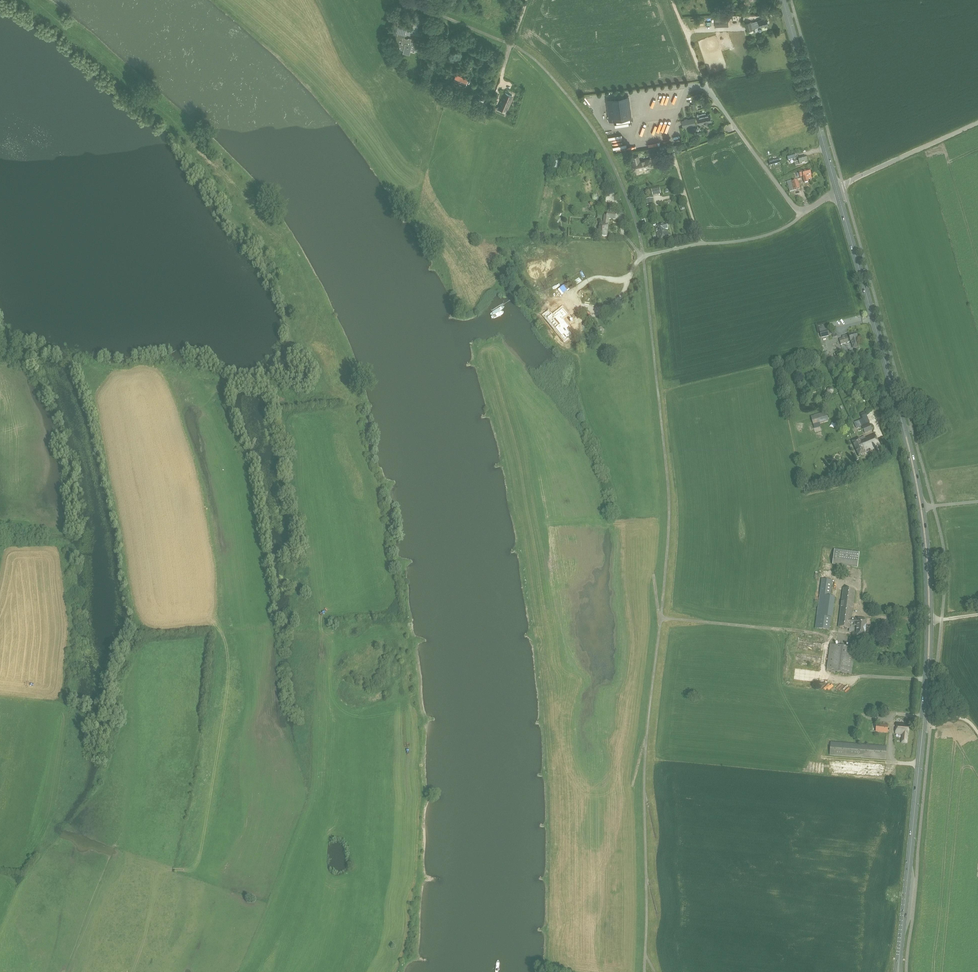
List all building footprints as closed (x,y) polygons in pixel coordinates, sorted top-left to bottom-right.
[(404,18),(405,9),(398,8),(396,17),(404,18)] [(715,17),(715,27),(729,27),(728,20),(722,20),(722,19),(725,19),(725,17),(722,18),(722,17),(715,17)] [(754,29),(753,29),(760,27),(769,24),(767,18),(752,22),(752,21),(745,23),(747,31),(754,29)] [(403,53),(410,54),(411,49),(416,51),(421,52),(422,47),(417,46),(418,43),(411,41),(411,38),(408,38),(408,39),(404,38),(405,34),(399,33),(401,27),(398,27),(394,26),(393,31),(394,32),(393,36),(397,37),(397,38),(396,38),(395,42),(397,42),(396,46),(400,47),(400,49),(403,50),(403,53)] [(453,83),(465,88),(468,79),(456,74),(453,83)] [(499,108),(506,111),(512,96),(505,93),(499,108)] [(655,102),(665,106),(667,98),(657,95),(655,102)] [(607,104),(609,121),(631,118),(629,101),(628,96),(624,97),(611,98),(607,99),(607,104)] [(698,119),(699,124),(702,123),(712,121),(710,114),(706,114),(706,113),(698,114),(699,119),(698,119)] [(682,121),(683,127),(696,125),(694,118),(688,120),(688,118),(684,119),(685,120),(682,121)] [(656,127),(646,124),(643,133),(652,136),(654,131),(658,132),(661,122),(658,121),(656,127)] [(674,145),(676,153),(682,151),(680,144),(674,145)] [(794,159),(796,166),(808,163),(806,156),(798,158),(796,158),(794,154),(787,156),(789,160),(794,159)] [(633,158),(636,170),(650,167),(648,159),(640,161),(639,156),(633,158)] [(769,161),(770,166),(780,163),(779,160),(782,160),(782,157),(779,158),(769,161)] [(803,178),(804,183),(809,181),(808,179),(812,178),(811,176),(812,176),(810,170),(803,172),(802,171),(799,172),(800,177),(803,176),(804,177),(803,178)] [(787,182),(790,192),(801,189),(798,180),(792,182),(792,180),(787,182)] [(599,236),(607,237),(609,219),(616,220),(617,213),(611,213),(611,206),(608,206),(607,212),(607,215),(604,215),(604,223),(600,222),(599,236)] [(655,227),(658,240),(669,237),(667,229),(668,229),(667,224),(655,227)] [(564,311),(559,306),(550,316),(547,314),(544,318),(552,325),(551,326),(552,327),(553,326),(555,328),(557,326),(567,335),(571,331),(566,326),(567,324),(564,321),(561,319),(560,320),(558,319),(559,317),(564,311)] [(821,336),(821,338),(829,336),(828,330),(827,327),(823,328),(822,326),(819,327),(820,332),(818,333),(819,336),(821,336)] [(596,332),(599,335),(604,334),(605,330),(601,327),(597,328),(596,332)] [(596,346),(596,332),(588,332),(589,346),(596,346)] [(851,341),(853,347),(859,345),(858,340),(858,339),(856,333),(843,336),(843,338),(840,339),(841,344),(851,341)] [(811,416),(814,425),(829,421),(826,412),(811,416)] [(860,422),(862,426),(870,422),(866,415),(863,416),(864,417),(862,418),(863,421),(860,422)] [(862,427),(865,433),(873,430),(870,424),(862,427)] [(857,451),(859,456),(871,451),(871,450),(880,446),(876,435),(875,433),(865,437),(864,436),(852,441),(856,451),(857,451)] [(833,565),(858,568),(860,553),(835,549),(833,565)] [(815,628),(830,630),(832,617),(833,617),(835,597),(831,596),(833,580),(821,578),(819,595),(820,595),(815,628)] [(851,629),(850,631),(856,632),(855,637),(864,638),(867,620),(858,619),(854,619),(854,618),(852,617),(855,590),(843,588),(838,627),(851,629)] [(854,647),(830,644),(827,672),(850,675),(854,647)] [(876,732),(888,733),(888,725),(869,723),(868,731),(876,732)] [(901,743),(907,743),(908,735),(909,735),(910,724),(897,723),(897,725),(896,725),(895,734),(902,734),(901,743)] [(830,756),(886,760),(887,746),(831,742),(830,756)] [(887,763),(844,762),(843,775),(886,776),(887,763)]
